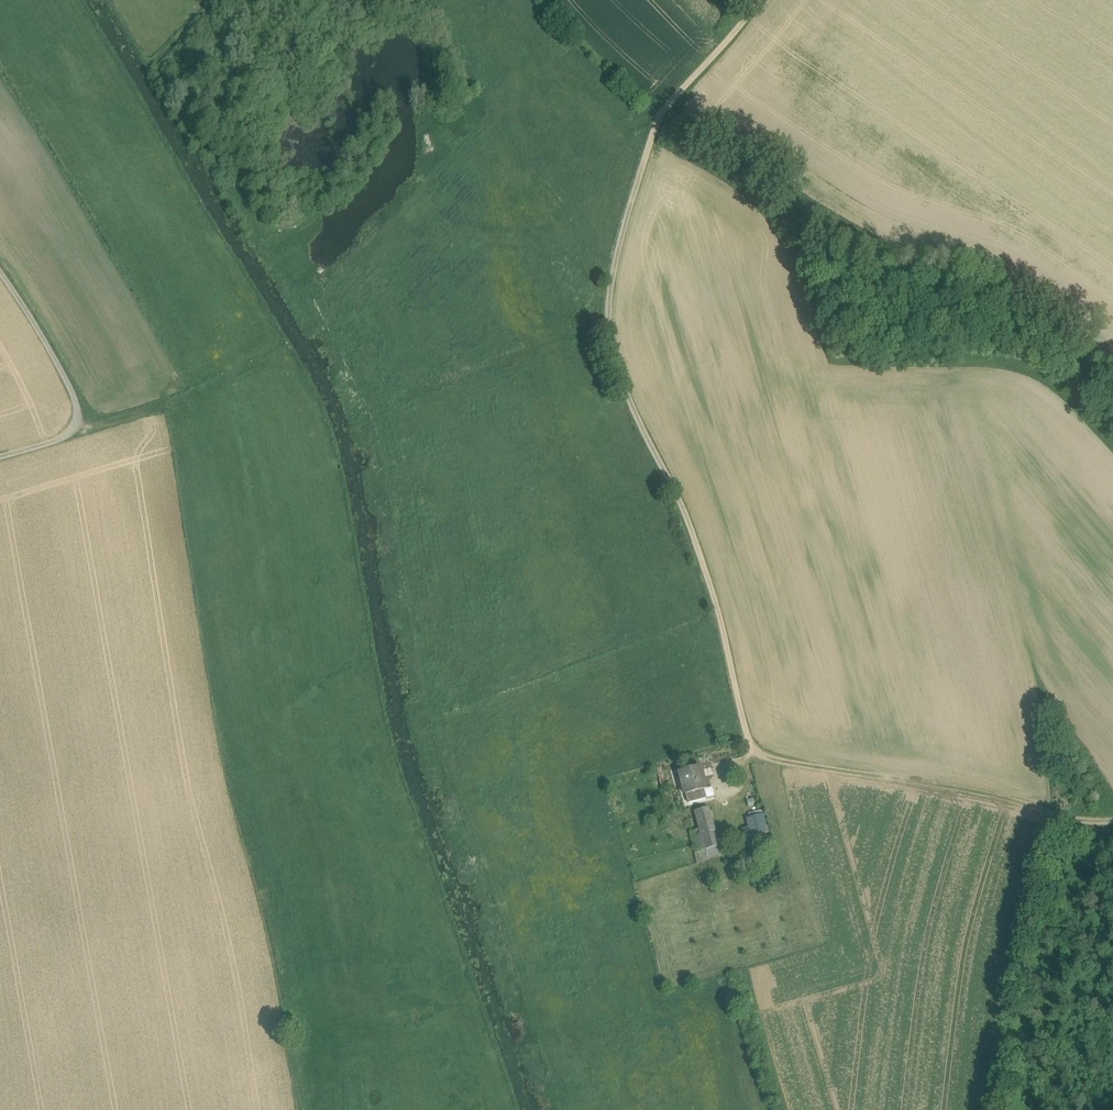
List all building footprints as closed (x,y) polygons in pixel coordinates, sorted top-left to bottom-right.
[(700,767),(679,772),(685,795),(686,795),(689,803),(706,798),(704,790),(706,789),(700,767)] [(748,806),(756,805),(754,798),(747,799),(748,806)] [(749,817),(763,813),(761,804),(747,808),(749,817)] [(708,808),(695,811),(699,829),(703,843),(705,850),(706,850),(719,846),(708,808)] [(764,814),(747,818),(751,836),(768,831),(764,814)] [(699,829),(689,832),(693,846),(703,843),(699,829)] [(703,843),(693,846),(695,853),(705,850),(703,843)] [(719,846),(706,850),(708,858),(721,855),(719,846)] [(705,850),(695,853),(697,863),(709,860),(708,858),(706,850),(705,850)]
